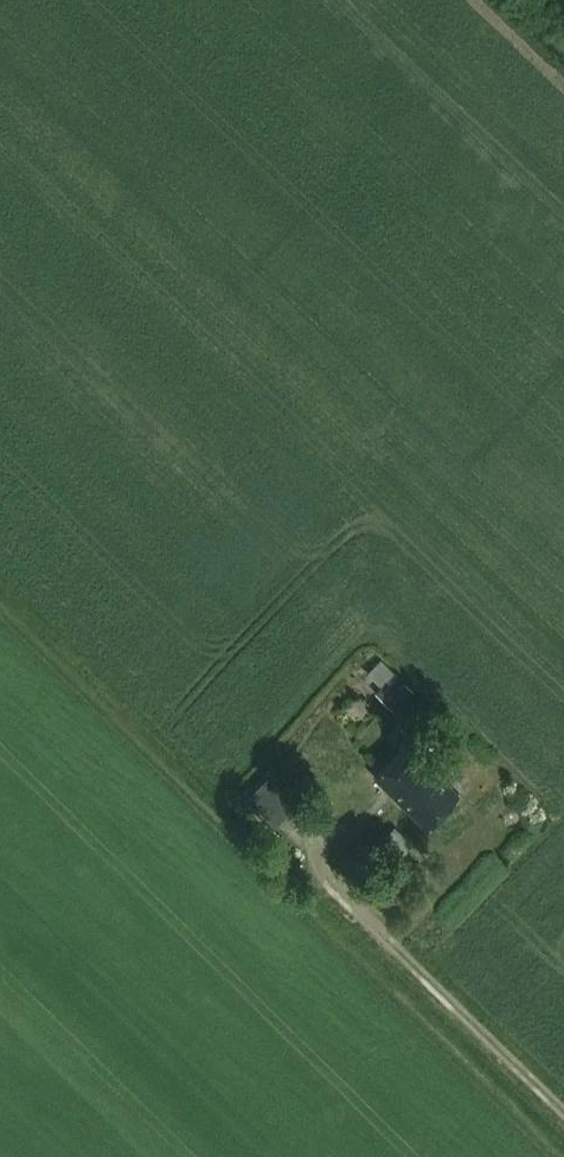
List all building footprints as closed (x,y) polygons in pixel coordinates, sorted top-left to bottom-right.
[(394,709),(414,689),(396,671),(394,672),(381,659),(368,672),(382,686),(376,691),(394,709)] [(401,801),(434,767),(409,742),(375,776),(401,801)] [(434,767),(401,801),(426,826),(459,792),(434,767)] [(413,843),(395,825),(381,839),(399,857),(413,843)]
